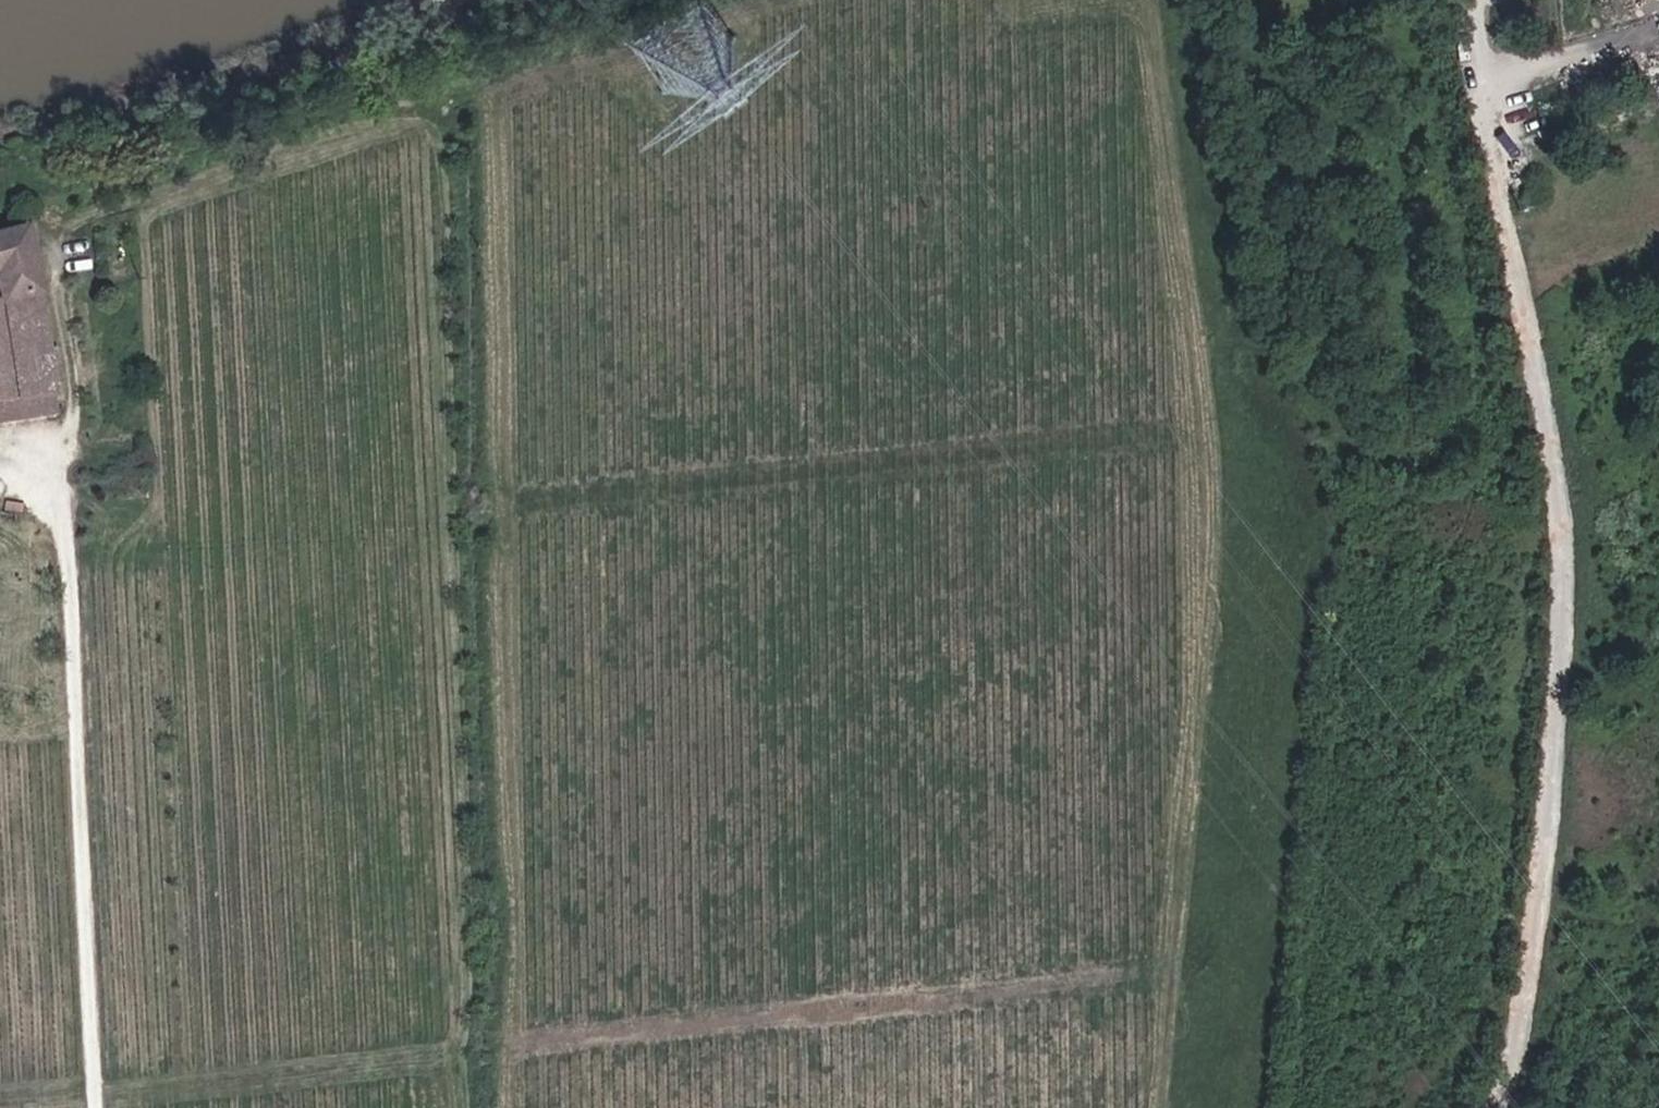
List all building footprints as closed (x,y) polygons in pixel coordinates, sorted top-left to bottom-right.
[(65,369),(36,208),(0,218),(0,382),(65,369)]
